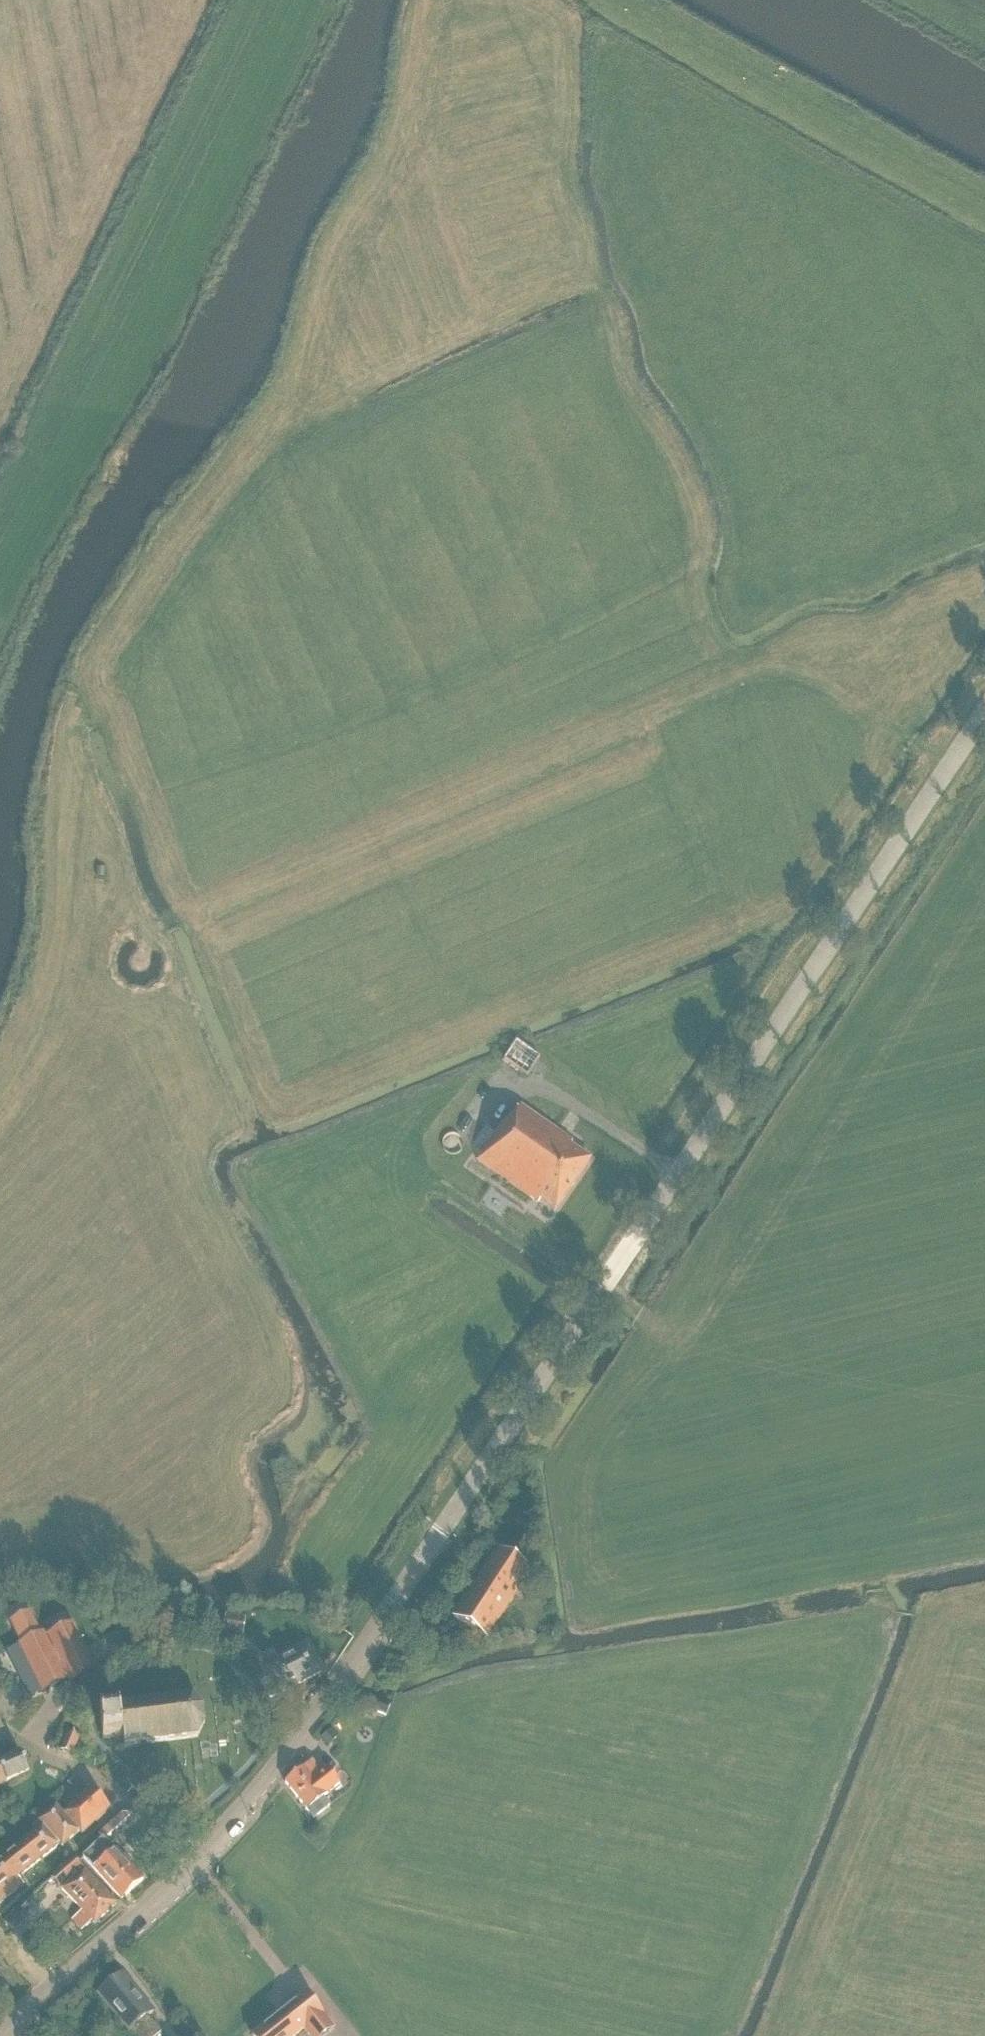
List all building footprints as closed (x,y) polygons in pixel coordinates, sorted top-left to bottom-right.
[(488,1064),(512,1079),(519,1069),(528,1075),(541,1057),(516,1040),(504,1058),(495,1052),(488,1064)] [(509,1121),(506,1119),(477,1160),(538,1202),(541,1199),(556,1209),(591,1159),(570,1144),(573,1141),(520,1104),(509,1121)] [(454,1616),(487,1638),(531,1571),(497,1549),(454,1616)] [(69,1679),(71,1683),(96,1671),(71,1622),(45,1635),(43,1632),(40,1633),(29,1612),(10,1621),(20,1643),(18,1644),(42,1693),(69,1679)] [(260,1654),(249,1659),(259,1681),(270,1676),(279,1694),(321,1672),(310,1650),(307,1645),(266,1667),(260,1654)] [(193,1697),(193,1695),(105,1707),(107,1716),(99,1717),(102,1738),(122,1735),(123,1745),(150,1742),(197,1736),(197,1735),(204,1722),(203,1708),(193,1697)] [(331,1729),(320,1738),(327,1746),(338,1738),(331,1729)] [(81,1737),(67,1732),(59,1750),(73,1756),(81,1737)] [(29,1770),(20,1752),(0,1761),(0,1785),(29,1770)] [(312,1761),(285,1782),(307,1810),(334,1789),(340,1784),(326,1768),(321,1772),(312,1761)] [(59,1844),(61,1847),(79,1830),(82,1833),(109,1807),(91,1787),(63,1813),(55,1805),(39,1820),(43,1824),(0,1859),(0,1902),(24,1881),(19,1875),(59,1844)] [(97,1834),(102,1839),(103,1838),(104,1839),(130,1816),(127,1813),(120,1813),(97,1834)] [(103,1838),(102,1839),(83,1857),(121,1899),(143,1879),(115,1849),(114,1850),(104,1839),(103,1838)] [(84,1869),(73,1858),(52,1878),(59,1887),(61,1885),(63,1888),(62,1888),(81,1909),(103,1887),(85,1868),(84,1869)] [(82,1909),(71,1919),(81,1930),(92,1920),(95,1923),(117,1903),(103,1887),(81,1909),(82,1909)] [(19,1909),(28,1917),(34,1909),(25,1902),(19,1909)] [(17,1907),(4,1922),(15,1932),(28,1917),(19,1909),(17,1907)] [(129,2031),(134,2035),(157,2035),(161,2032),(148,2016),(153,2011),(122,1974),(98,1994),(129,2031)] [(321,2010),(303,1989),(287,2002),(290,2005),(281,2012),(252,2035),(253,2035),(294,2035),(297,2033),(295,2030),(321,2010)]
